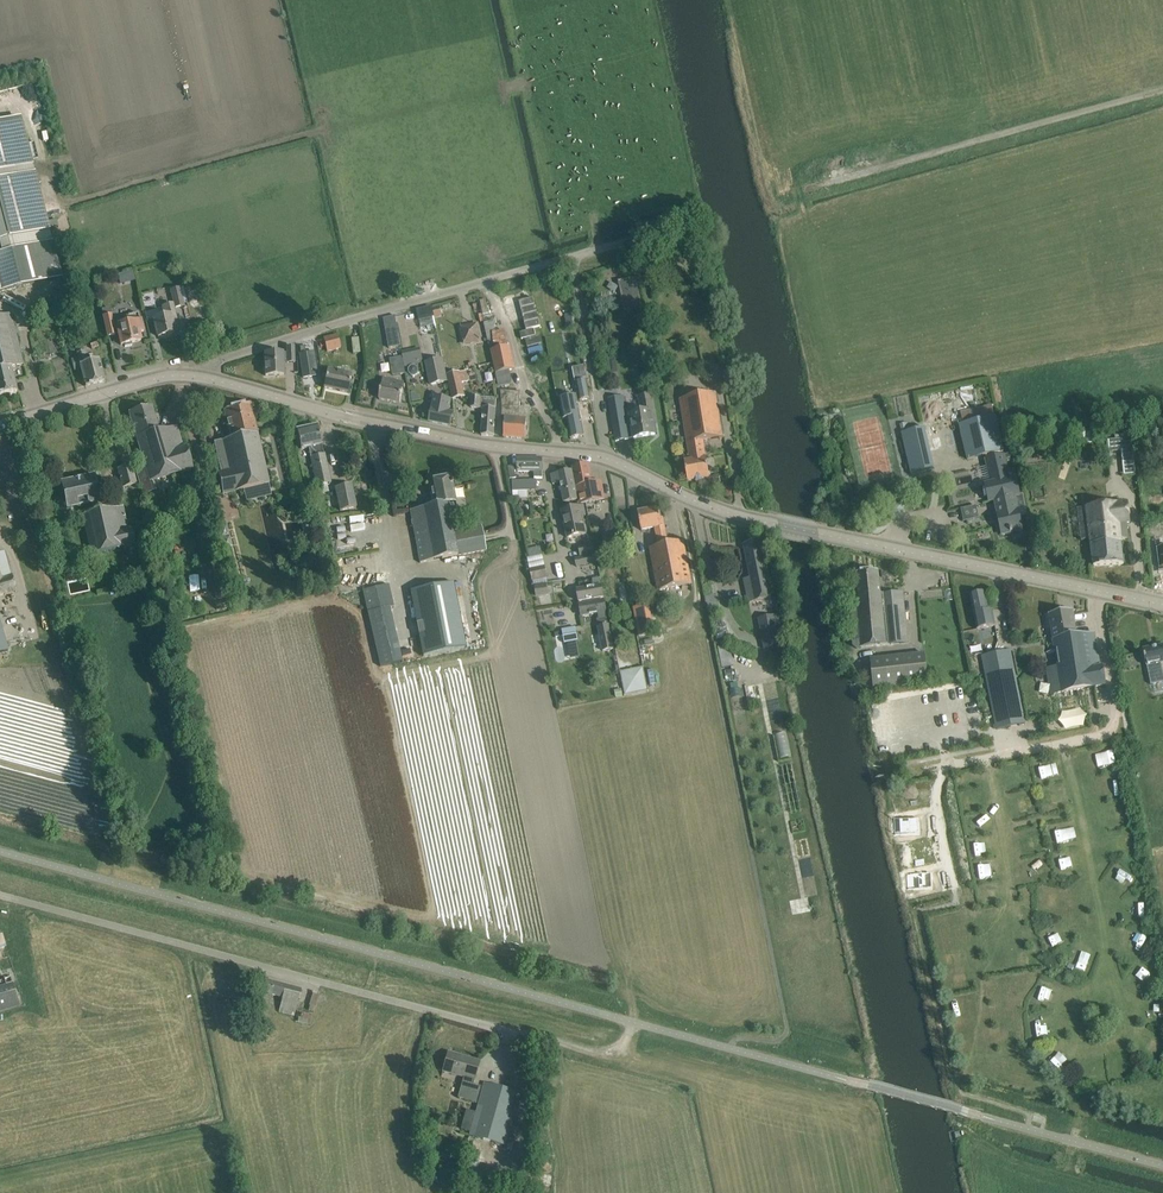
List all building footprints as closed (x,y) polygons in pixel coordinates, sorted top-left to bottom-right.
[(0,123),(0,292),(59,276),(18,118),(0,123)] [(636,278),(618,282),(625,313),(643,309),(636,278)] [(173,308),(185,306),(181,288),(170,290),(173,304),(163,306),(165,317),(154,320),(155,325),(158,337),(175,333),(174,327),(177,326),(175,314),(173,308)] [(534,298),(520,301),(526,327),(540,323),(534,298)] [(104,316),(103,316),(107,336),(118,333),(121,345),(141,341),(139,332),(142,332),(138,312),(116,317),(115,314),(112,314),(104,316)] [(17,391),(11,367),(23,364),(11,315),(0,318),(0,396),(17,391)] [(492,350),(497,373),(500,387),(513,384),(510,371),(515,369),(510,346),(508,347),(504,330),(495,332),(493,321),(486,322),(492,350)] [(398,329),(388,331),(390,342),(400,340),(398,329)] [(323,338),(327,351),(341,348),(337,334),(323,338)] [(525,339),(527,347),(542,344),(539,335),(525,339)] [(352,339),(353,353),(361,352),(359,338),(352,339)] [(301,349),(298,349),(301,372),(315,372),(313,348),(304,349),(304,345),(301,345),(301,349)] [(81,369),(86,387),(105,381),(101,370),(99,360),(89,362),(86,352),(84,352),(83,347),(75,349),(78,358),(71,360),(74,371),(81,369)] [(265,354),(265,376),(284,375),(284,363),(295,362),(294,347),(287,348),(287,353),(265,354)] [(403,355),(405,364),(413,362),(413,360),(422,359),(421,352),(412,354),(411,353),(403,355)] [(426,363),(431,385),(447,381),(442,360),(426,363)] [(409,368),(409,371),(410,373),(412,375),(415,375),(417,374),(418,372),(419,370),(418,367),(416,366),(413,365),(411,366),(409,368)] [(324,388),(348,393),(352,374),(328,369),(324,388)] [(448,375),(453,399),(463,397),(460,383),(468,382),(466,371),(448,375)] [(576,382),(580,401),(590,399),(586,380),(587,379),(586,372),(577,374),(578,377),(583,376),(583,379),(577,380),(577,381),(576,382)] [(379,399),(400,403),(404,383),(384,378),(379,399)] [(502,418),(505,418),(504,437),(525,439),(527,419),(519,419),(521,392),(501,391),(503,408),(502,418)] [(716,393),(680,399),(689,460),(685,461),(688,481),(696,479),(696,482),(702,481),(701,479),(710,477),(703,441),(723,437),(716,393)] [(576,394),(562,396),(566,419),(567,419),(569,427),(571,439),(585,436),(582,425),(578,402),(578,401),(577,401),(576,394)] [(630,414),(634,438),(655,434),(652,417),(655,417),(651,395),(639,397),(642,412),(630,414)] [(472,396),(471,408),(480,408),(484,408),(482,435),(494,436),(496,408),(497,398),(481,397),(472,396)] [(624,396),(609,399),(614,429),(616,441),(628,439),(626,427),(625,421),(623,406),(625,406),(626,406),(624,396)] [(430,421),(451,426),(453,413),(450,413),(451,403),(446,402),(447,399),(440,398),(440,401),(434,400),(430,421)] [(221,473),(218,474),(223,495),(270,484),(258,434),(251,404),(224,411),(230,439),(214,442),(217,455),(218,461),(221,473)] [(152,406),(129,413),(146,469),(136,472),(143,494),(152,491),(149,482),(193,469),(186,445),(183,446),(177,426),(159,431),(152,406)] [(1016,497),(1021,496),(1013,454),(1005,455),(1005,454),(1000,455),(1000,452),(1002,452),(996,424),(994,417),(983,419),(963,424),(959,425),(967,460),(986,455),(987,459),(985,459),(990,482),(985,484),(989,504),(995,502),(996,509),(1003,508),(1004,514),(997,515),(1002,535),(1013,532),(1012,530),(1013,530),(1013,529),(1021,527),(1022,530),(1018,511),(1016,497)] [(902,433),(901,433),(911,475),(934,469),(930,451),(942,448),(937,424),(915,429),(913,421),(900,425),(902,433)] [(297,430),(301,450),(309,449),(311,458),(317,487),(331,484),(325,455),(324,455),(322,446),(318,425),(297,430)] [(518,458),(518,471),(534,471),(534,477),(542,477),(542,471),(542,458),(518,458)] [(573,467),(576,487),(577,486),(580,505),(605,500),(601,482),(592,483),(589,464),(573,467)] [(118,469),(121,480),(123,490),(137,486),(132,465),(118,469)] [(553,484),(560,482),(564,502),(578,499),(572,471),(551,475),(553,484)] [(98,501),(99,500),(96,486),(94,475),(61,482),(64,494),(66,507),(92,502),(94,513),(83,515),(90,554),(134,546),(131,529),(125,530),(121,508),(100,512),(98,501)] [(410,510),(412,522),(420,563),(457,556),(486,551),(481,526),(454,531),(448,504),(456,502),(451,477),(429,481),(433,506),(410,510)] [(516,479),(512,479),(513,491),(536,490),(536,478),(516,479)] [(335,488),(340,511),(356,507),(351,484),(335,488)] [(1127,502),(1086,508),(1094,568),(1123,564),(1120,540),(1129,539),(1127,523),(1130,523),(1127,502)] [(582,516),(585,515),(583,506),(562,511),(568,538),(586,534),(582,516)] [(970,507),(960,509),(963,521),(973,519),(970,507)] [(281,508),(280,511),(280,513),(288,518),(291,514),(281,508)] [(638,512),(642,530),(655,528),(658,546),(650,548),(658,591),(692,584),(684,542),(685,542),(685,541),(669,544),(663,517),(661,518),(659,508),(638,512)] [(205,529),(202,530),(203,535),(214,533),(213,527),(215,526),(213,518),(203,520),(205,529)] [(300,520),(304,538),(315,535),(311,518),(300,520)] [(751,578),(744,579),(749,602),(772,597),(760,541),(744,544),(751,578)] [(579,546),(581,556),(594,553),(592,544),(579,546)] [(540,547),(527,550),(529,557),(541,555),(540,547)] [(16,592),(13,580),(12,580),(4,552),(0,553),(0,597),(16,592)] [(591,569),(592,572),(599,570),(597,554),(575,559),(577,567),(590,564),(591,569)] [(531,570),(533,580),(547,577),(545,567),(531,570)] [(858,600),(849,601),(854,648),(908,643),(903,592),(881,594),(879,571),(856,573),(858,600)] [(577,590),(579,602),(604,597),(602,585),(600,578),(593,579),(594,587),(577,590)] [(411,591),(424,655),(465,647),(453,583),(411,591)] [(546,584),(534,586),(536,595),(548,593),(546,584)] [(388,607),(393,606),(388,585),(363,591),(380,666),(401,662),(388,607)] [(970,595),(977,630),(996,626),(993,610),(989,611),(985,592),(970,595)] [(597,619),(603,651),(613,649),(604,600),(580,604),(582,616),(598,613),(599,619),(597,619)] [(634,608),(639,636),(653,633),(648,605),(634,608)] [(1058,666),(1046,668),(1051,693),(1071,690),(1086,687),(1105,684),(1102,665),(1100,666),(1096,644),(1094,632),(1077,635),(1072,611),(1049,615),(1051,626),(1058,666)] [(775,615),(758,618),(764,648),(781,645),(775,615)] [(563,636),(564,643),(578,640),(575,627),(562,630),(562,632),(563,636)] [(1145,661),(1146,665),(1147,665),(1151,684),(1162,682),(1162,676),(1162,672),(1160,662),(1162,662),(1162,645),(1143,649),(1145,661)] [(982,655),(997,727),(1024,721),(1009,649),(982,655)] [(869,659),(872,687),(873,689),(928,683),(924,653),(869,659)] [(620,671),(624,695),(648,690),(643,666),(620,671)] [(265,980),(262,993),(282,998),(279,1012),(294,1016),(301,989),(265,980)] [(13,1008),(20,1006),(13,982),(0,986),(0,1012),(13,1008)] [(296,1022),(310,1024),(312,1014),(298,1012),(296,1022)] [(459,1098),(477,1103),(482,1087),(473,1084),(480,1061),(448,1052),(443,1071),(464,1077),(459,1098)] [(481,1094),(470,1135),(505,1145),(510,1129),(517,1104),(520,1093),(484,1082),(481,1094)] [(448,1168),(446,1174),(455,1177),(458,1172),(448,1168)]
